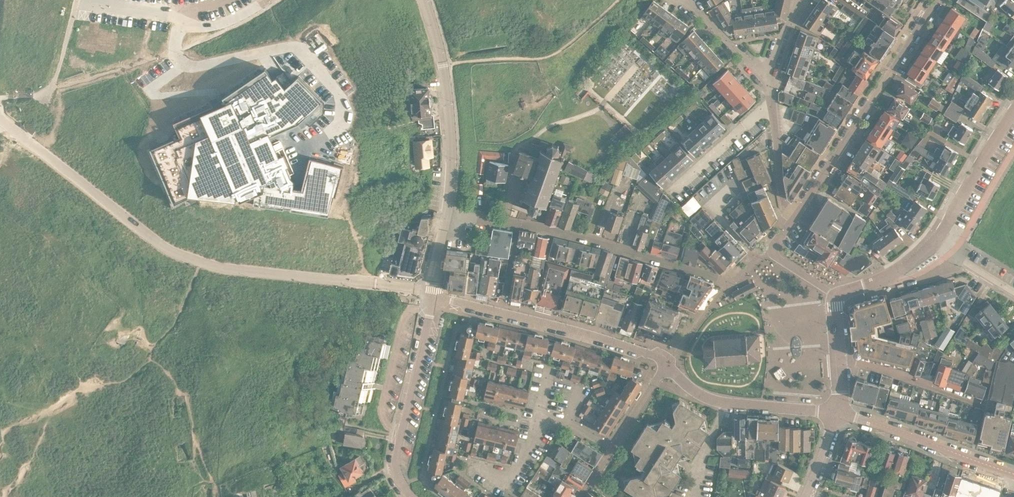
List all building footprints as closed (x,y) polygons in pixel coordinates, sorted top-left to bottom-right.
[(641,15),(650,22),(661,6),(653,0),(652,0),(641,15)] [(780,0),(776,0),(775,5),(780,7),(788,8),(789,2),(780,0)] [(816,4),(815,5),(831,16),(837,7),(828,0),(819,0),(816,4)] [(887,12),(889,14),(895,5),(897,2),(900,5),(903,2),(900,0),(839,0),(863,17),(873,3),(887,12)] [(957,1),(956,0),(955,1),(970,11),(985,20),(987,16),(990,12),(994,3),(996,0),(957,0),(957,1)] [(1013,0),(996,0),(994,3),(998,6),(999,4),(1013,18),(1013,1),(1013,0)] [(725,30),(733,29),(732,15),(731,15),(722,1),(711,8),(725,30)] [(843,3),(840,9),(850,16),(854,11),(843,3)] [(775,5),(774,8),(774,9),(774,12),(780,13),(786,14),(788,8),(780,7),(775,5)] [(815,5),(809,14),(825,25),(831,16),(815,5)] [(663,7),(661,6),(650,22),(659,28),(670,12),(663,7)] [(752,7),(752,12),(756,30),(766,29),(763,10),(762,6),(752,7)] [(742,13),(745,32),(756,30),(752,12),(752,7),(741,9),(742,13)] [(964,16),(951,7),(944,19),(956,27),(964,16)] [(774,9),(774,8),(763,10),(766,29),(777,27),(777,22),(785,21),(786,14),(780,13),(774,12),(774,9)] [(676,17),(670,12),(659,28),(657,31),(665,37),(668,34),(679,19),(676,17)] [(902,23),(889,14),(887,12),(878,24),(893,35),(902,23)] [(742,13),(732,15),(733,29),(734,34),(743,32),(745,32),(742,13)] [(825,25),(809,14),(803,23),(819,34),(825,25)] [(988,31),(993,20),(987,18),(982,28),(988,31)] [(680,20),(679,19),(668,34),(677,41),(688,25),(680,20)] [(944,19),(936,29),(949,38),(952,40),(960,30),(956,27),(944,19)] [(1010,48),(1013,51),(1013,28),(1006,22),(1002,28),(1012,36),(1005,44),(1010,48)] [(881,59),(896,37),(893,35),(878,24),(876,23),(871,29),(864,40),(870,44),(870,43),(872,45),(868,50),(881,59)] [(847,27),(841,36),(840,38),(843,40),(846,36),(849,38),(852,33),(853,31),(847,27)] [(968,35),(969,35),(973,38),(978,29),(974,27),(968,35)] [(630,29),(627,32),(633,37),(636,34),(630,29)] [(952,40),(949,38),(936,29),(929,40),(941,49),(945,52),(952,40)] [(701,38),(693,30),(679,43),(677,46),(684,54),(687,51),(701,38)] [(796,40),(814,47),(817,36),(800,30),(796,40)] [(973,38),(969,35),(964,48),(969,52),(974,40),(972,39),(973,38)] [(639,39),(645,44),(648,41),(642,36),(639,39)] [(702,39),(701,38),(687,51),(694,59),(708,46),(702,39)] [(817,48),(814,47),(796,40),(792,51),(810,57),(813,58),(816,60),(819,50),(817,48)] [(934,60),(941,49),(929,40),(921,51),(934,60)] [(978,40),(974,45),(981,50),(984,45),(978,40)] [(651,49),(654,46),(648,41),(645,44),(651,49)] [(981,50),(974,45),(971,51),(991,66),(995,60),(981,50)] [(508,49),(508,46),(468,52),(469,55),(508,49)] [(701,67),(715,54),(708,46),(694,59),(701,67)] [(970,53),(962,47),(956,56),(966,63),(970,53)] [(1013,66),(1013,51),(1010,48),(1002,58),(1013,67),(1013,66)] [(854,64),(851,68),(851,69),(857,73),(865,78),(877,59),(863,50),(861,54),(853,49),(846,60),(854,64)] [(662,58),(664,55),(658,50),(655,53),(662,58)] [(792,51),(789,61),(807,67),(810,57),(792,51)] [(921,51),(914,62),(927,71),(934,60),(921,51)] [(716,55),(715,54),(701,67),(709,75),(723,62),(716,55)] [(670,65),(672,62),(666,57),(664,60),(670,65)] [(962,63),(958,60),(953,66),(958,70),(962,63)] [(807,67),(789,61),(785,71),(803,78),(807,67)] [(927,71),(914,62),(907,73),(909,74),(906,78),(920,87),(923,83),(920,81),(927,71)] [(683,71),(677,66),(674,69),(680,74),(683,71)] [(322,100),(322,101),(323,100),(322,99),(322,100),(318,96),(319,96),(317,95),(314,91),(313,90),(309,86),(309,85),(308,85),(309,86),(308,86),(298,76),(285,88),(276,75),(272,78),(265,68),(223,96),(222,96),(223,97),(212,104),(212,103),(212,104),(212,105),(173,122),(179,135),(150,148),(174,203),(189,197),(191,202),(198,199),(195,193),(196,193),(200,200),(219,204),(234,198),(268,203),(268,205),(327,214),(332,196),(334,196),(335,196),(332,195),(334,188),(336,189),(337,189),(334,188),(336,181),(338,182),(339,181),(336,181),(338,174),(340,175),(341,174),(338,174),(340,167),(342,168),(343,167),(329,163),(326,162),(325,163),(316,161),(317,158),(316,158),(312,172),(306,170),(301,188),(289,186),(290,177),(280,153),(277,154),(279,157),(274,159),(270,160),(267,154),(256,159),(254,154),(260,151),(256,142),(262,139),(262,138),(268,135),(265,128),(269,127),(273,135),(289,127),(294,133),(298,131),(287,105),(301,92),(315,107),(322,100)] [(719,90),(734,76),(727,68),(712,82),(719,90)] [(1007,76),(997,68),(987,82),(998,89),(1007,76)] [(689,76),(683,71),(680,74),(686,79),(689,76)] [(980,83),(962,72),(960,78),(976,89),(980,83)] [(867,80),(865,78),(857,73),(848,87),(858,94),(867,80)] [(786,79),(787,80),(786,82),(807,90),(806,92),(803,98),(812,102),(815,93),(822,96),(825,88),(790,74),(789,75),(788,76),(786,79)] [(719,90),(726,97),(741,84),(734,76),(719,90)] [(957,78),(953,76),(947,84),(951,86),(957,78)] [(416,88),(409,89),(409,97),(410,107),(411,107),(412,118),(418,118),(418,121),(422,123),(423,127),(432,126),(431,113),(430,105),(431,105),(432,103),(432,96),(430,95),(429,95),(428,86),(427,87),(427,80),(416,81),(416,88)] [(826,80),(823,85),(831,88),(833,84),(826,80)] [(918,92),(903,82),(900,87),(899,86),(896,91),(897,92),(896,93),(911,103),(918,92)] [(690,87),(696,92),(699,89),(693,84),(690,87)] [(748,91),(741,84),(726,97),(733,105),(748,91)] [(842,84),(837,92),(852,102),(858,94),(848,87),(842,84)] [(953,88),(951,86),(947,84),(944,88),(951,93),(951,92),(953,88)] [(778,89),(778,92),(778,99),(790,104),(793,94),(788,92),(781,89),(778,91),(778,89)] [(968,98),(973,101),(985,109),(992,98),(980,90),(977,94),(972,92),(968,98)] [(755,99),(748,91),(733,105),(740,112),(749,105),(755,99)] [(852,102),(837,92),(828,106),(844,115),(852,102)] [(382,109),(385,109),(385,111),(394,111),(394,94),(385,94),(385,106),(382,106),(382,109)] [(890,102),(886,107),(887,107),(887,108),(902,118),(909,107),(894,98),(891,102),(890,102)] [(940,103),(931,98),(927,104),(936,110),(936,108),(940,103)] [(977,120),(985,109),(973,101),(968,98),(964,105),(968,108),(965,112),(977,120)] [(826,108),(805,99),(803,104),(817,110),(816,112),(816,114),(837,127),(842,118),(826,108)] [(951,101),(947,107),(959,115),(963,109),(951,101)] [(940,103),(936,108),(943,113),(947,107),(940,103)] [(786,107),(778,108),(779,127),(790,126),(789,121),(787,121),(786,107)] [(947,107),(943,113),(955,120),(959,115),(947,107)] [(319,115),(312,108),(304,116),(311,123),(319,115)] [(789,120),(801,124),(804,112),(793,109),(789,120)] [(884,110),(878,119),(894,129),(897,124),(900,127),(903,122),(900,120),(884,110)] [(711,112),(703,119),(716,134),(724,127),(711,112)] [(724,113),(719,117),(727,125),(731,120),(724,113)] [(803,128),(809,132),(804,140),(804,141),(821,152),(822,151),(836,129),(836,128),(818,118),(816,117),(812,115),(805,113),(801,123),(802,124),(803,124),(801,126),(804,128),(803,128)] [(931,118),(923,113),(919,118),(927,123),(931,118)] [(18,122),(18,123),(32,133),(34,129),(38,132),(38,131),(35,129),(36,127),(25,119),(21,125),(18,122)] [(709,141),(716,134),(703,119),(696,126),(709,141)] [(894,129),(878,119),(872,128),(888,138),(890,134),(896,138),(899,133),(894,129)] [(963,143),(972,129),(961,122),(957,128),(953,125),(948,133),(963,143)] [(624,124),(615,133),(624,141),(632,132),(624,124)] [(709,141),(696,126),(688,133),(701,148),(709,141)] [(888,138),(872,128),(866,137),(882,147),(888,138)] [(929,129),(924,134),(941,144),(944,138),(929,129)] [(907,131),(904,136),(913,141),(916,137),(907,131)] [(680,140),(694,155),(701,148),(688,133),(680,140)] [(904,136),(901,141),(910,146),(913,141),(904,136)] [(859,149),(873,158),(877,160),(883,150),(865,139),(859,149)] [(429,140),(415,142),(417,166),(427,165),(426,156),(431,155),(429,140)] [(553,192),(553,191),(551,190),(554,183),(556,184),(556,183),(559,175),(557,174),(559,167),(561,168),(562,167),(560,166),(562,159),(564,158),(563,157),(566,149),(571,151),(573,146),(563,142),(560,150),(559,150),(557,146),(558,145),(557,145),(556,146),(553,144),(552,143),(551,143),(551,144),(548,146),(547,145),(547,143),(540,140),(538,145),(531,143),(532,142),(531,142),(530,143),(531,143),(527,153),(520,150),(519,150),(519,151),(512,170),(511,171),(512,171),(511,171),(512,171),(519,174),(520,174),(522,175),(523,175),(530,177),(530,178),(529,182),(527,181),(527,182),(528,183),(526,189),(524,189),(524,190),(526,190),(523,198),(521,199),(522,200),(523,199),(529,201),(530,202),(528,207),(526,208),(527,209),(535,212),(537,212),(536,210),(536,209),(539,210),(540,209),(541,207),(540,206),(537,205),(538,204),(538,205),(539,204),(544,206),(545,208),(546,207),(545,206),(548,198),(550,199),(550,198),(548,197),(551,191),(553,192)] [(679,144),(676,140),(668,148),(671,151),(685,166),(693,158),(688,154),(679,144)] [(799,140),(788,156),(810,170),(808,168),(813,161),(817,155),(816,155),(818,153),(799,140)] [(917,144),(913,148),(932,159),(935,154),(933,153),(917,144)] [(936,147),(933,153),(935,154),(938,156),(938,157),(951,164),(957,152),(945,145),(942,150),(936,147)] [(877,160),(873,158),(859,149),(852,160),(866,169),(876,176),(884,165),(877,160)] [(479,151),(477,170),(483,171),(485,158),(496,158),(495,162),(489,160),(486,178),(505,181),(508,164),(503,163),(503,152),(479,151)] [(664,158),(677,172),(685,166),(671,151),(664,157),(664,158)] [(902,161),(906,155),(902,151),(897,157),(902,161)] [(630,156),(636,162),(640,158),(636,154),(635,152),(630,156)] [(746,158),(752,171),(764,165),(757,152),(746,158)] [(782,163),(788,167),(782,176),(784,186),(786,197),(791,200),(810,170),(788,156),(781,152),(782,163)] [(628,155),(622,153),(607,182),(613,184),(618,170),(623,171),(626,161),(628,155)] [(656,165),(670,179),(677,172),(664,158),(664,157),(661,154),(653,161),(656,165)] [(914,157),(908,154),(904,159),(910,162),(911,163),(914,157)] [(628,155),(626,161),(627,162),(632,165),(631,167),(639,170),(640,167),(636,162),(630,156),(629,156),(628,155)] [(734,166),(733,167),(738,179),(749,174),(746,169),(744,170),(738,156),(731,159),(734,166)] [(951,164),(938,157),(932,168),(944,175),(951,164)] [(900,161),(888,179),(890,180),(895,183),(910,162),(904,159),(902,162),(900,161)] [(866,169),(852,160),(851,162),(850,162),(847,167),(846,169),(861,179),(864,175),(875,182),(878,177),(876,176),(866,169)] [(573,163),(568,161),(564,169),(583,178),(589,181),(593,173),(573,163)] [(622,174),(628,176),(631,167),(632,165),(627,162),(626,161),(623,171),(622,174)] [(662,186),(670,179),(656,165),(648,172),(662,186)] [(734,187),(738,197),(747,193),(746,190),(768,181),(771,179),(764,165),(752,171),(755,178),(751,180),(752,184),(747,186),(746,182),(734,187)] [(843,179),(841,184),(856,194),(861,186),(863,183),(847,173),(846,174),(844,173),(841,178),(843,179)] [(652,218),(660,222),(661,220),(666,207),(670,199),(662,192),(663,191),(646,174),(638,182),(658,201),(651,218),(652,218)] [(886,182),(878,177),(875,182),(884,188),(887,183),(886,182)] [(921,180),(915,190),(931,199),(932,197),(933,198),(935,193),(934,193),(939,184),(928,178),(928,179),(923,177),(921,181),(921,180)] [(912,200),(915,195),(895,183),(890,180),(887,185),(912,200)] [(769,185),(768,181),(746,190),(747,193),(763,229),(776,217),(763,187),(769,185)] [(608,192),(611,185),(603,182),(600,189),(608,192)] [(849,204),(856,194),(841,184),(838,188),(835,187),(832,191),(834,193),(833,194),(849,204)] [(870,190),(863,199),(872,205),(878,196),(870,190)] [(549,204),(550,205),(544,223),(555,225),(566,197),(553,193),(549,204)] [(690,215),(701,204),(692,195),(681,206),(690,215)] [(579,211),(587,213),(586,217),(589,218),(593,209),(589,207),(591,202),(583,199),(576,197),(575,201),(573,200),(572,202),(567,200),(558,226),(569,229),(576,209),(579,210),(579,211)] [(828,239),(839,246),(848,252),(865,219),(855,213),(852,218),(847,210),(827,197),(809,227),(828,239)] [(676,205),(670,199),(666,207),(673,210),(676,205)] [(872,205),(863,199),(857,209),(866,215),(872,205)] [(914,200),(907,211),(919,219),(926,208),(914,200)] [(751,204),(750,203),(748,204),(749,206),(747,208),(741,201),(729,213),(734,218),(729,223),(748,244),(763,230),(751,204)] [(691,222),(692,222),(698,230),(711,218),(701,207),(689,219),(691,222)] [(919,219),(907,211),(903,208),(896,217),(889,210),(886,214),(897,224),(898,226),(902,223),(911,230),(919,219)] [(610,211),(604,227),(617,231),(623,212),(617,210),(616,213),(610,211)] [(660,222),(652,218),(651,218),(647,217),(648,215),(642,213),(636,229),(637,230),(637,231),(635,230),(633,236),(635,236),(631,246),(642,249),(642,247),(643,247),(644,245),(643,245),(644,244),(651,246),(653,239),(660,222)] [(878,229),(883,235),(892,247),(902,239),(893,227),(897,224),(886,214),(882,218),(887,222),(878,229)] [(389,270),(388,272),(389,272),(389,270),(413,273),(415,280),(414,275),(418,272),(423,275),(431,241),(427,240),(433,216),(432,216),(421,216),(418,227),(417,227),(417,228),(412,227),(413,225),(405,223),(404,227),(399,226),(398,232),(397,232),(394,243),(396,243),(391,262),(389,270)] [(663,221),(661,220),(660,222),(653,239),(650,252),(659,255),(662,241),(659,240),(661,232),(662,232),(665,224),(662,224),(663,221)] [(721,246),(717,250),(729,263),(736,256),(739,259),(718,236),(724,231),(713,220),(705,228),(715,239),(714,240),(721,246)] [(703,235),(698,230),(692,222),(691,222),(690,229),(699,239),(703,235)] [(476,243),(475,253),(493,255),(508,257),(512,231),(492,227),(489,244),(476,243)] [(802,246),(817,255),(828,239),(809,227),(801,239),(801,240),(800,240),(800,241),(800,242),(800,243),(801,244),(802,245),(802,246)] [(517,243),(533,246),(536,235),(536,233),(519,230),(517,243)] [(667,230),(662,241),(659,255),(675,259),(679,246),(678,246),(682,234),(667,230)] [(726,230),(724,232),(724,231),(718,236),(739,259),(746,252),(726,230)] [(531,260),(530,265),(535,266),(543,267),(545,257),(549,237),(536,235),(533,246),(532,254),(531,260)] [(883,235),(872,243),(881,254),(892,247),(883,235)] [(859,236),(856,242),(860,244),(864,238),(859,236)] [(553,237),(552,238),(548,254),(595,266),(600,249),(591,246),(591,248),(584,247),(585,245),(568,240),(568,242),(561,241),(561,239),(553,237)] [(828,263),(835,253),(839,246),(828,239),(817,255),(815,258),(827,265),(828,263)] [(729,263),(717,250),(715,248),(711,251),(701,241),(697,245),(701,248),(698,251),(705,258),(706,260),(705,261),(709,265),(710,264),(719,273),(728,263),(731,266),(732,266),(729,263)] [(867,252),(870,247),(861,243),(859,248),(867,252)] [(699,249),(686,245),(681,261),(695,265),(699,249)] [(850,253),(848,252),(839,246),(835,253),(828,263),(845,273),(849,270),(855,274),(872,261),(864,252),(854,246),(850,253)] [(444,257),(443,265),(450,266),(448,289),(465,291),(468,257),(466,257),(467,252),(446,249),(445,257),(444,257)] [(602,249),(594,272),(601,274),(599,280),(606,283),(615,255),(611,254),(612,252),(602,249)] [(480,265),(479,265),(476,292),(498,296),(498,294),(500,292),(502,293),(504,281),(497,280),(498,275),(486,273),(489,257),(481,256),(480,265)] [(615,275),(613,281),(622,284),(624,278),(636,281),(641,262),(620,256),(615,275)] [(498,275),(500,260),(500,259),(493,258),(489,257),(486,273),(498,275)] [(524,280),(524,281),(526,281),(530,265),(531,260),(526,259),(527,259),(525,258),(524,261),(514,259),(512,267),(514,267),(509,294),(509,295),(509,296),(509,297),(510,297),(511,298),(520,299),(524,280)] [(469,261),(465,291),(476,292),(479,265),(479,263),(475,263),(475,262),(469,261)] [(546,262),(539,289),(536,302),(557,307),(560,307),(563,299),(562,299),(561,296),(561,295),(568,268),(546,262)] [(658,267),(645,263),(640,277),(653,281),(658,267)] [(524,281),(521,299),(536,302),(539,289),(539,288),(541,281),(543,267),(535,266),(530,265),(526,281),(524,281)] [(663,289),(660,294),(666,297),(673,300),(673,299),(684,274),(662,268),(656,286),(663,289)] [(592,274),(591,274),(571,269),(569,274),(570,274),(590,280),(592,274)] [(685,273),(684,274),(673,299),(673,300),(695,310),(701,300),(694,296),(695,294),(693,294),(693,293),(684,290),(690,274),(685,273)] [(594,318),(604,284),(570,274),(560,310),(569,312),(570,311),(577,313),(576,314),(586,317),(586,316),(593,318),(594,318)] [(712,285),(711,282),(690,274),(684,290),(693,293),(693,294),(695,294),(694,296),(701,300),(712,285)] [(939,283),(934,285),(938,299),(940,306),(946,304),(944,297),(955,294),(964,300),(959,309),(964,313),(976,295),(966,283),(965,283),(953,287),(951,280),(950,280),(946,281),(939,283)] [(738,287),(739,291),(735,293),(737,297),(752,289),(749,282),(738,287)] [(938,299),(934,285),(917,290),(921,304),(922,304),(924,311),(929,309),(927,302),(938,299)] [(605,286),(600,301),(594,318),(595,319),(596,317),(616,324),(616,325),(621,311),(617,310),(619,301),(629,304),(631,300),(632,295),(620,291),(612,288),(605,286)] [(636,286),(632,295),(631,300),(627,310),(626,312),(624,317),(620,327),(631,331),(642,305),(637,302),(642,288),(636,286)] [(910,307),(921,304),(917,290),(900,294),(901,295),(906,313),(912,311),(910,307)] [(650,294),(639,322),(647,325),(646,328),(656,332),(657,329),(659,330),(660,325),(670,329),(678,310),(660,303),(658,297),(650,294)] [(851,305),(850,306),(849,307),(849,308),(849,309),(849,310),(849,311),(849,312),(851,317),(850,317),(851,319),(851,324),(849,324),(850,338),(853,337),(853,343),(853,344),(854,349),(854,350),(855,350),(857,350),(859,353),(859,354),(859,355),(859,356),(860,356),(863,356),(863,357),(864,357),(869,358),(870,358),(870,359),(870,358),(876,360),(877,360),(882,361),(883,362),(889,363),(890,363),(895,364),(895,365),(896,365),(897,363),(901,364),(901,366),(902,366),(907,367),(907,368),(908,368),(919,334),(913,332),(909,345),(876,337),(875,337),(873,323),(890,318),(884,295),(883,295),(877,297),(876,297),(871,299),(871,298),(870,299),(860,302),(860,301),(859,302),(854,303),(853,303),(853,304),(852,304),(851,304),(851,305)] [(901,295),(895,297),(900,316),(906,315),(906,313),(901,295)] [(889,299),(894,318),(900,316),(895,297),(889,299)] [(986,300),(979,306),(978,306),(978,307),(973,304),(966,314),(971,317),(975,314),(989,302),(986,300)] [(998,314),(989,302),(975,314),(980,321),(976,324),(980,329),(984,325),(998,314)] [(993,337),(1008,325),(998,314),(984,325),(988,330),(984,336),(988,341),(993,337)] [(931,317),(925,319),(930,336),(936,335),(931,317)] [(930,336),(925,319),(920,320),(923,331),(925,338),(930,336)] [(908,320),(896,324),(898,333),(910,329),(908,320)] [(475,334),(490,338),(489,342),(487,342),(486,347),(494,349),(495,342),(494,341),(498,326),(478,322),(476,329),(472,328),(472,327),(472,326),(472,325),(471,325),(470,324),(469,324),(468,325),(467,325),(467,326),(466,326),(466,327),(466,328),(467,329),(467,330),(468,330),(469,330),(468,334),(460,332),(455,354),(457,354),(474,358),(478,359),(480,351),(474,350),(473,352),(470,351),(473,336),(472,335),(472,334),(474,333),(475,334)] [(114,340),(114,341),(114,342),(115,343),(116,343),(117,343),(118,342),(126,348),(127,349),(131,351),(133,349),(134,351),(139,344),(140,342),(141,340),(144,337),(142,335),(143,333),(138,330),(139,328),(136,326),(135,326),(131,323),(126,331),(125,332),(124,331),(121,329),(117,335),(116,336),(114,340)] [(498,324),(498,326),(494,341),(495,342),(504,344),(508,326),(498,324)] [(934,344),(943,349),(954,330),(946,325),(934,344)] [(966,329),(960,325),(953,336),(963,342),(966,337),(962,334),(966,329)] [(504,344),(514,346),(519,329),(508,326),(504,344)] [(884,328),(886,334),(890,335),(893,334),(891,326),(884,328)] [(519,329),(514,346),(524,348),(525,349),(529,334),(529,331),(519,329)] [(898,340),(907,342),(910,331),(908,330),(901,332),(901,333),(900,333),(898,340)] [(344,394),(341,408),(340,413),(351,415),(352,411),(361,413),(364,400),(367,400),(370,387),(375,388),(376,382),(370,381),(373,368),(376,369),(379,356),(382,357),(385,343),(376,341),(378,335),(369,333),(365,351),(359,349),(356,362),(353,362),(350,376),(351,376),(347,395),(344,394)] [(712,339),(713,345),(703,346),(704,358),(714,357),(714,363),(712,363),(712,364),(714,364),(714,366),(716,366),(716,364),(722,363),(722,365),(724,365),(723,363),(730,363),(730,365),(731,364),(731,363),(738,362),(738,364),(739,364),(739,362),(746,362),(746,363),(747,363),(747,362),(748,361),(759,360),(758,335),(755,335),(755,334),(748,335),(746,335),(745,335),(745,333),(743,333),(744,335),(737,336),(737,334),(736,334),(736,336),(729,336),(729,335),(728,335),(728,337),(721,337),(721,335),(720,335),(720,337),(714,338),(713,336),(712,336),(712,338),(710,338),(710,339),(712,339)] [(570,361),(569,361),(574,346),(554,340),(548,338),(529,334),(525,349),(524,348),(522,356),(530,358),(531,352),(529,351),(530,348),(545,351),(546,350),(550,352),(565,357),(564,361),(562,360),(560,366),(568,369),(570,361)] [(978,352),(986,357),(991,349),(986,342),(981,346),(968,338),(966,337),(963,342),(978,352)] [(1009,341),(1003,346),(1005,349),(998,360),(1013,363),(1013,338),(1009,341)] [(991,349),(986,357),(995,362),(996,360),(1003,349),(999,343),(991,349)] [(574,344),(574,346),(569,361),(570,361),(579,364),(585,347),(574,344)] [(914,357),(908,372),(919,375),(921,369),(924,360),(927,350),(916,346),(913,356),(914,357)] [(594,350),(585,347),(579,364),(589,367),(594,350)] [(589,367),(598,370),(604,353),(594,350),(589,367)] [(978,352),(966,371),(971,375),(977,366),(976,365),(978,361),(990,369),(995,362),(986,357),(978,352)] [(598,370),(608,373),(613,356),(604,353),(598,370)] [(472,368),(474,358),(457,354),(454,364),(472,368)] [(614,355),(613,356),(608,373),(607,377),(614,379),(616,374),(614,373),(615,369),(630,374),(630,373),(632,374),(632,375),(632,376),(631,376),(622,389),(619,387),(620,385),(615,382),(611,389),(614,391),(629,401),(630,401),(642,383),(635,379),(638,374),(638,375),(639,375),(640,375),(641,374),(642,374),(642,373),(642,372),(642,371),(642,370),(641,369),(640,369),(639,369),(638,369),(637,369),(637,370),(636,371),(632,369),(634,361),(614,355)] [(942,357),(940,363),(939,363),(933,380),(944,384),(944,383),(945,384),(947,385),(948,386),(950,386),(952,385),(951,387),(959,389),(965,372),(950,367),(952,361),(942,357)] [(925,371),(932,374),(936,362),(927,359),(927,361),(924,360),(921,369),(925,371)] [(1013,404),(1013,363),(998,360),(996,360),(995,362),(993,370),(990,382),(987,398),(986,399),(996,401),(993,413),(984,411),(977,442),(976,445),(984,446),(986,444),(990,445),(989,448),(1003,451),(1011,417),(1003,415),(1005,403),(1013,405),(1013,404)] [(452,374),(454,374),(470,378),(470,377),(472,368),(454,364),(452,374)] [(780,367),(773,372),(778,379),(786,374),(780,367)] [(990,382),(993,370),(985,368),(982,380),(990,382)] [(557,369),(555,376),(562,378),(564,372),(557,369)] [(970,374),(965,372),(959,390),(964,391),(968,380),(971,381),(972,379),(969,378),(970,374)] [(470,377),(470,378),(454,374),(444,419),(459,422),(459,423),(466,425),(468,418),(462,416),(462,418),(458,417),(461,402),(462,397),(463,397),(466,382),(470,383),(470,385),(475,386),(477,378),(470,377)] [(885,382),(884,386),(889,387),(890,384),(892,377),(881,374),(879,381),(885,382)] [(873,403),(878,385),(856,379),(851,395),(853,397),(871,402),(873,403)] [(494,398),(498,383),(487,380),(484,395),(483,398),(489,399),(490,397),(494,398)] [(981,397),(985,386),(971,381),(968,380),(964,391),(981,397)] [(507,385),(498,383),(494,398),(499,399),(498,401),(503,403),(507,385)] [(514,402),(517,387),(507,385),(503,403),(509,404),(509,401),(514,402)] [(884,386),(878,385),(873,403),(884,406),(889,387),(884,386)] [(528,390),(517,387),(514,402),(518,403),(518,406),(524,407),(524,405),(528,390)] [(624,409),(629,401),(614,391),(609,399),(624,409)] [(900,393),(899,397),(894,417),(899,418),(900,416),(904,417),(909,400),(910,396),(900,393)] [(889,413),(888,416),(894,417),(899,397),(889,395),(884,412),(889,413)] [(609,399),(603,408),(618,417),(624,409),(609,399)] [(623,487),(639,496),(653,496),(655,494),(660,496),(666,496),(681,474),(672,468),(671,467),(672,466),(682,452),(682,451),(692,457),(708,432),(699,426),(699,425),(704,416),(679,400),(678,401),(671,403),(673,409),(672,410),(675,420),(671,426),(662,420),(656,428),(647,422),(630,448),(639,454),(640,454),(634,463),(644,469),(640,474),(630,476),(623,487)] [(919,403),(909,400),(904,417),(909,418),(908,421),(913,422),(918,405),(919,403)] [(923,407),(918,405),(913,422),(918,423),(917,426),(923,428),(928,408),(929,404),(926,403),(924,403),(923,407)] [(929,404),(928,408),(923,428),(928,429),(929,426),(933,427),(938,411),(934,410),(934,405),(931,405),(929,404)] [(613,426),(618,417),(603,408),(598,416),(613,426)] [(948,413),(938,411),(933,427),(938,429),(937,431),(942,433),(947,416),(948,413)] [(948,413),(947,416),(942,433),(947,434),(946,437),(952,438),(957,419),(958,414),(948,411),(948,413)] [(746,436),(744,436),(744,448),(745,448),(745,457),(753,458),(753,460),(764,461),(764,454),(767,454),(767,461),(776,462),(776,446),(777,446),(778,419),(769,418),(769,415),(765,415),(765,418),(757,418),(757,415),(756,415),(754,415),(754,417),(746,416),(746,436)] [(336,430),(339,430),(343,431),(345,417),(339,416),(336,430)] [(607,435),(613,426),(598,416),(592,425),(607,435)] [(457,433),(459,423),(459,422),(444,419),(441,418),(440,424),(443,425),(442,429),(457,433)] [(744,448),(744,436),(744,418),(734,418),(734,437),(739,437),(739,443),(736,443),(736,446),(739,446),(739,455),(737,455),(737,457),(739,457),(744,457),(744,448)] [(967,421),(957,419),(952,438),(957,440),(958,437),(962,438),(967,421)] [(477,424),(473,439),(484,441),(487,426),(483,425),(483,422),(478,421),(477,424)] [(977,424),(967,421),(962,438),(967,439),(966,442),(972,444),(977,424)] [(1012,422),(1006,451),(1007,452),(1008,453),(1013,454),(1013,422),(1012,422)] [(492,427),(487,426),(484,441),(494,444),(498,426),(492,425),(492,427)] [(363,435),(356,434),(357,428),(345,426),(343,431),(339,430),(337,439),(343,440),(342,443),(360,446),(363,435)] [(494,444),(504,446),(507,431),(503,430),(503,427),(498,426),(494,444)] [(789,448),(789,426),(778,426),(778,447),(788,447),(788,448),(789,448)] [(789,426),(789,448),(799,448),(799,449),(799,427),(789,427),(789,426)] [(799,428),(799,427),(799,449),(810,449),(810,439),(811,439),(813,439),(814,436),(813,434),(811,434),(810,434),(810,428),(799,428)] [(439,439),(454,443),(457,433),(442,429),(441,434),(438,433),(436,439),(439,440),(439,439)] [(512,432),(507,431),(504,446),(514,448),(518,433),(518,431),(512,429),(512,432)] [(716,438),(716,449),(723,455),(731,455),(731,431),(723,431),(716,438)] [(839,461),(846,463),(849,464),(850,464),(852,458),(853,459),(860,441),(855,439),(856,439),(854,436),(851,435),(848,436),(848,437),(839,461)] [(554,457),(562,462),(561,464),(566,467),(567,466),(565,465),(573,451),(577,454),(594,465),(602,453),(590,445),(575,437),(569,449),(561,444),(554,457)] [(436,443),(434,448),(452,452),(454,443),(439,439),(439,440),(438,444),(436,443)] [(864,442),(860,441),(853,459),(852,458),(850,464),(849,464),(849,466),(854,467),(856,468),(859,461),(865,463),(871,445),(871,444),(870,441),(866,440),(864,441),(864,442)] [(434,448),(433,448),(428,469),(435,470),(435,472),(434,472),(433,472),(432,473),(431,473),(431,474),(431,475),(431,476),(431,477),(432,477),(433,478),(434,478),(435,478),(436,477),(438,478),(434,484),(451,496),(473,496),(463,489),(465,486),(467,487),(470,483),(459,474),(455,479),(457,480),(454,483),(442,473),(441,474),(440,472),(440,471),(441,472),(445,457),(449,457),(448,459),(454,460),(456,454),(456,453),(452,452),(434,448)] [(887,450),(882,448),(876,466),(889,470),(895,453),(894,452),(893,450),(889,449),(887,450)] [(886,487),(884,486),(881,496),(891,496),(894,485),(899,486),(901,481),(896,479),(898,473),(903,474),(909,455),(897,452),(886,487)] [(555,467),(558,462),(546,455),(543,459),(555,467)] [(362,471),(358,464),(362,462),(362,461),(360,456),(358,456),(341,466),(344,471),(338,474),(345,486),(355,480),(353,476),(362,471)] [(750,459),(737,457),(736,464),(746,466),(745,467),(749,467),(750,459)] [(571,469),(568,467),(567,468),(569,470),(585,480),(592,468),(578,459),(571,469)] [(770,479),(780,484),(782,479),(787,481),(792,469),(777,463),(772,462),(768,472),(767,472),(765,477),(770,480),(770,479)] [(856,468),(854,467),(849,466),(849,464),(846,463),(845,465),(838,463),(836,472),(834,472),(832,477),(834,478),(834,480),(845,483),(844,485),(857,488),(860,474),(861,470),(856,468)] [(554,474),(559,476),(576,487),(579,489),(583,481),(568,471),(569,470),(567,468),(566,467),(561,464),(560,464),(554,474)] [(551,473),(539,465),(530,479),(534,481),(538,474),(546,480),(551,473)] [(942,482),(940,489),(937,496),(938,494),(947,496),(953,496),(960,475),(948,471),(944,482),(942,482)] [(867,487),(869,477),(864,475),(861,486),(867,487)] [(914,495),(919,496),(920,496),(925,480),(919,477),(918,476),(915,475),(913,476),(912,475),(907,491),(904,490),(902,496),(913,496),(914,495)] [(554,493),(560,496),(573,496),(575,494),(569,490),(572,485),(576,488),(576,487),(559,476),(555,483),(557,484),(553,492),(554,493)] [(1000,489),(960,476),(953,496),(997,496),(1000,489)] [(879,481),(870,478),(864,496),(874,496),(879,481)] [(247,496),(263,496),(261,490),(275,483),(274,482),(273,480),(272,479),(261,483),(253,484),(254,489),(249,490),(247,491),(245,491),(247,496)] [(770,480),(765,491),(760,489),(760,490),(758,494),(757,494),(763,496),(774,496),(775,495),(779,496),(780,496),(785,486),(780,484),(770,479),(770,480)] [(526,486),(520,496),(522,496),(543,496),(526,486)] [(352,495),(353,496),(375,496),(376,496),(371,490),(370,490),(367,487),(361,492),(359,490),(352,495)] [(940,489),(934,487),(931,496),(937,496),(940,489)]
